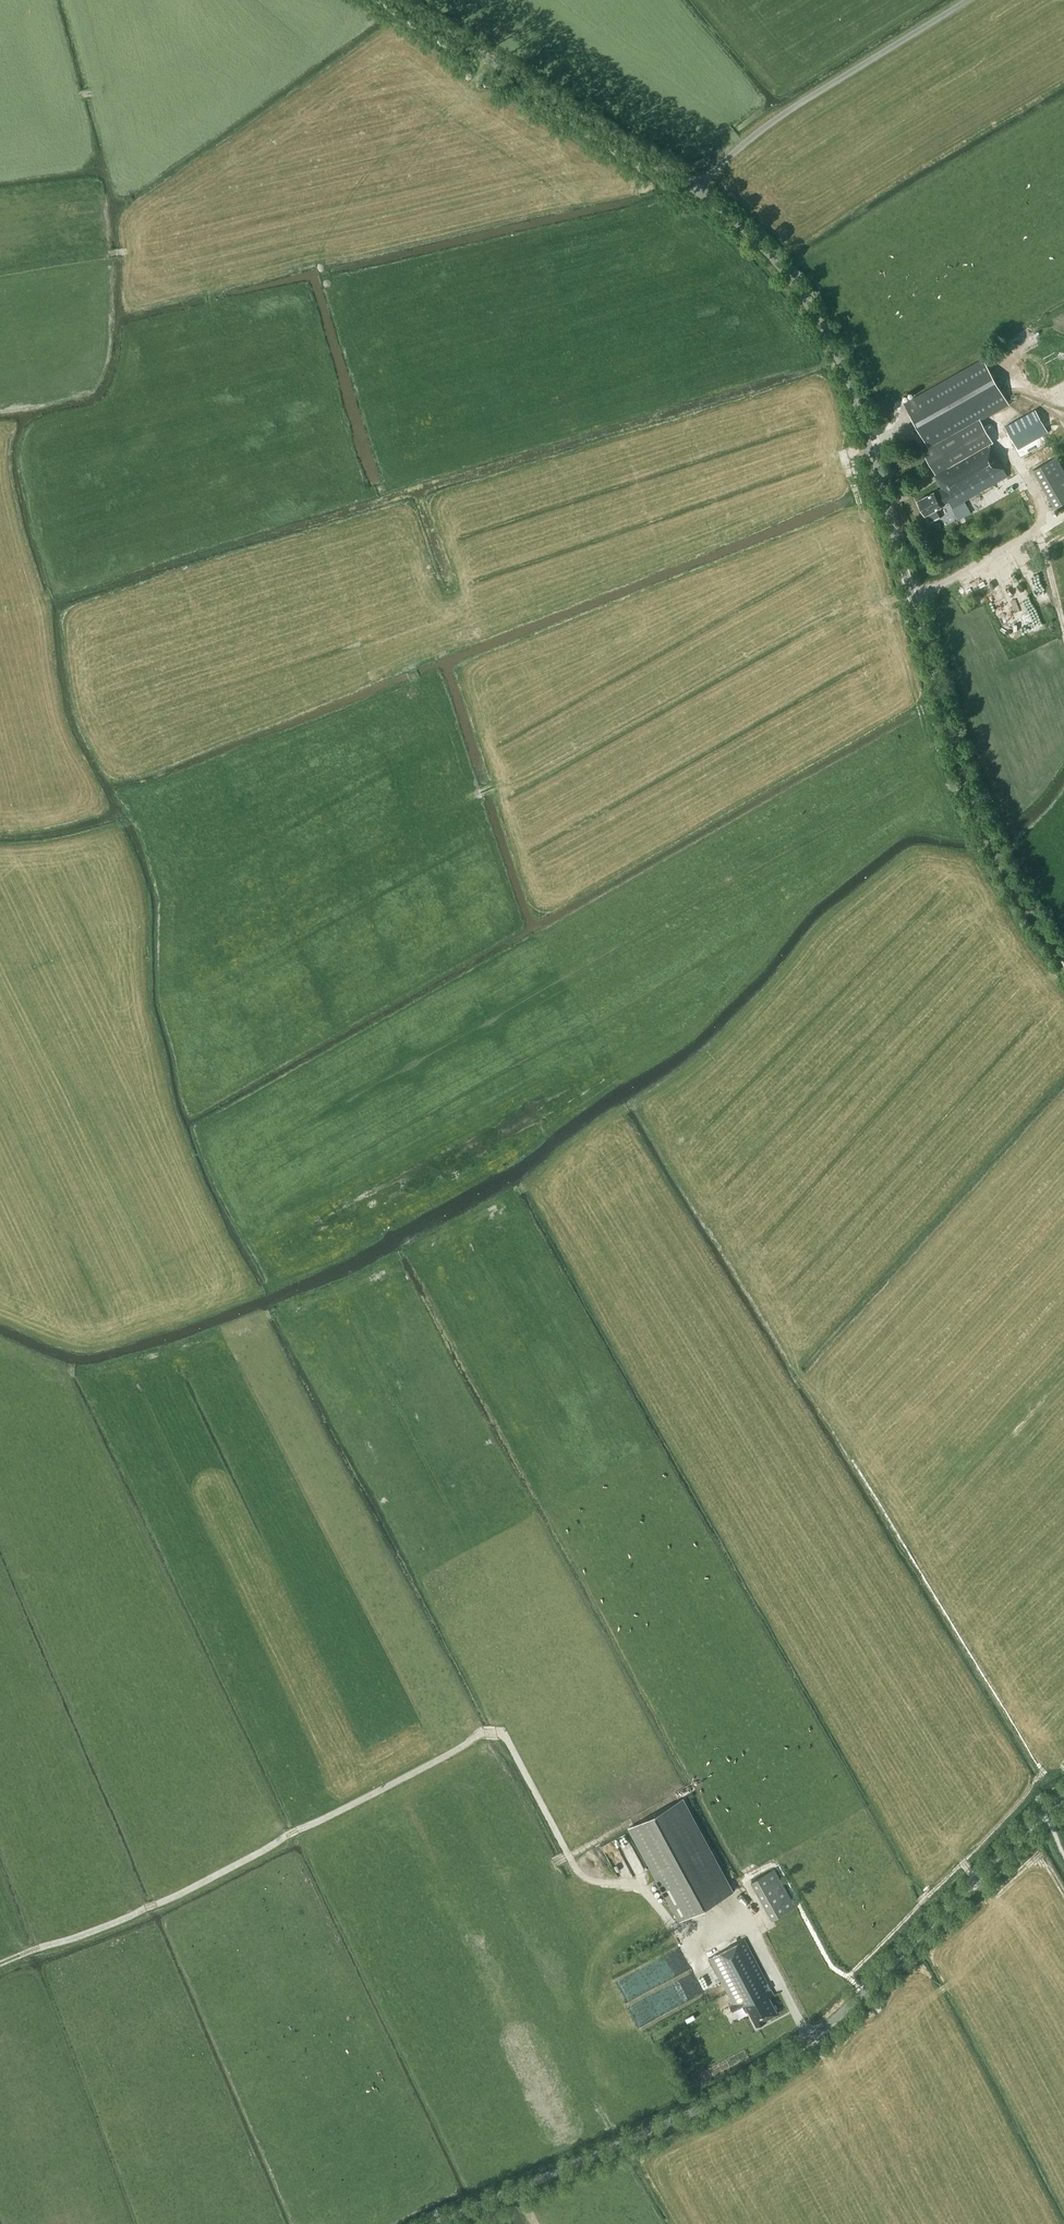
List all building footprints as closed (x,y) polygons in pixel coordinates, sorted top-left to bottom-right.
[(905,403),(904,403),(929,449),(924,452),(932,467),(936,473),(936,475),(990,444),(994,442),(981,420),(982,419),(1009,404),(983,358),(905,403)] [(1035,409),(1006,426),(1016,445),(1046,428),(1035,409)] [(1055,507),(1063,502),(1063,467),(1058,456),(1034,469),(1055,507)] [(934,491),(918,500),(926,515),(927,514),(930,521),(940,516),(936,509),(942,506),(942,505),(934,492),(934,491)] [(681,1920),(732,1891),(682,1799),(630,1827),(681,1920)] [(774,1868),(751,1881),(773,1919),(796,1906),(774,1868)] [(768,2019),(779,2013),(770,1996),(774,1993),(748,1945),(698,1972),(702,1979),(700,1980),(680,1945),(617,1979),(643,2026),(708,1991),(711,1995),(730,1985),(739,2001),(733,2004),(736,2009),(747,2004),(758,2025),(768,2020),(768,2019)]
